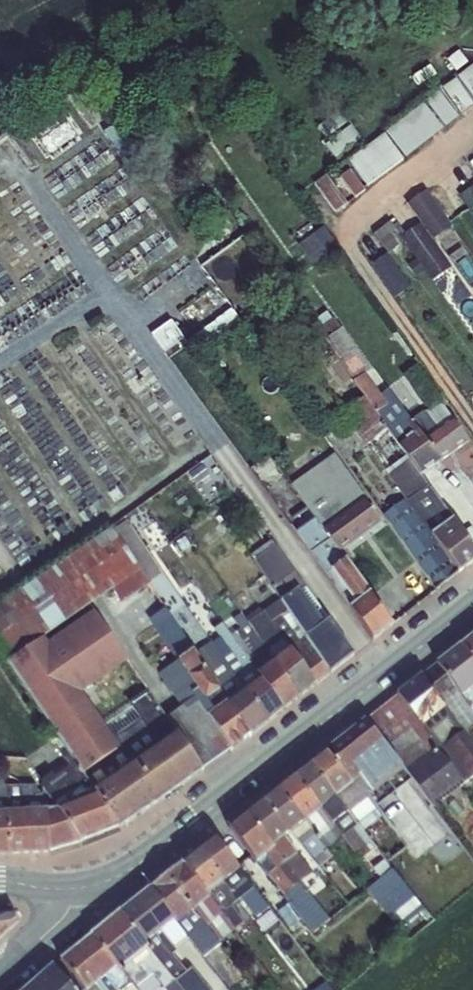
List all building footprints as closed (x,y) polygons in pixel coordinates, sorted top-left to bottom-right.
[(426,14),(436,30),(444,24),(435,9),(426,14)] [(457,76),(472,97),(472,64),(457,76)] [(455,78),(442,87),(460,113),(472,104),(455,78)] [(457,116),(438,91),(426,100),(445,125),(457,116)] [(62,99),(7,132),(31,172),(86,138),(62,99)] [(442,127),(423,103),(386,132),(405,156),(442,127)] [(326,137),(347,121),(339,110),(318,126),(326,137)] [(335,157),(360,137),(351,125),(326,145),(335,157)] [(403,158),(385,133),(348,159),(366,184),(403,158)] [(364,190),(350,169),(340,176),(355,196),(364,190)] [(314,183),(335,211),(346,202),(326,175),(314,183)] [(471,211),(472,210),(472,186),(460,195),(471,211)] [(420,221),(431,237),(451,224),(426,187),(406,200),(420,221)] [(400,234),(418,220),(408,207),(391,220),(390,221),(395,227),(400,234)] [(390,231),(395,227),(390,221),(391,220),(391,219),(372,232),(385,251),(387,251),(398,243),(390,231)] [(420,221),(400,234),(416,257),(406,264),(414,276),(424,269),(431,279),(450,266),(431,237),(420,221)] [(304,255),(332,240),(323,225),(296,242),(304,255)] [(304,255),(314,271),(341,254),(332,240),(304,255)] [(410,285),(385,251),(369,262),(393,296),(410,285)] [(190,342),(199,355),(242,325),(232,312),(190,342)] [(151,334),(164,351),(182,338),(170,320),(151,334)] [(344,412),(432,534),(454,519),(419,474),(399,444),(325,340),(304,355),(344,412)] [(425,439),(453,420),(411,359),(398,368),(427,410),(424,412),(424,411),(410,420),(425,439)] [(335,450),(385,520),(435,589),(458,571),(432,534),(344,412),(320,429),(335,450)] [(399,444),(419,474),(440,460),(425,439),(410,420),(407,416),(403,418),(413,434),(399,444)] [(425,439),(440,460),(467,439),(453,420),(425,439)] [(288,484),(302,499),(314,491),(325,506),(354,485),(363,498),(380,522),(385,520),(335,450),(288,484)] [(331,569),(345,559),(341,552),(324,528),(344,514),(343,512),(363,498),(354,485),(325,506),(314,491),(302,499),(313,513),(316,517),(297,531),(351,608),(356,604),(331,569)] [(324,528),(341,552),(380,522),(363,498),(343,512),(344,514),(324,528)] [(130,515),(136,524),(150,515),(144,506),(130,515)] [(195,528),(201,536),(217,525),(218,525),(212,516),(195,528)] [(458,571),(472,560),(472,547),(454,519),(432,534),(458,571)] [(112,529),(138,568),(148,583),(161,575),(125,521),(112,529)] [(6,663),(33,644),(112,589),(120,602),(148,583),(138,568),(112,529),(110,527),(0,604),(0,655),(6,663)] [(248,556),(263,574),(285,558),(271,538),(248,556)] [(273,587),(282,601),(296,591),(298,592),(304,587),(295,573),(285,558),(263,574),(273,587)] [(356,604),(369,593),(345,559),(331,569),(356,604)] [(296,591),(282,601),(304,634),(306,637),(324,624),(313,609),(310,610),(298,592),(296,591)] [(351,608),(373,639),(393,624),(369,593),(356,604),(351,608)] [(299,638),(304,634),(282,601),(263,612),(270,621),(281,614),(299,638)] [(249,661),(257,673),(272,661),(273,660),(264,649),(265,648),(249,623),(247,624),(238,610),(225,619),(238,638),(239,637),(254,657),(249,661)] [(264,649),(273,660),(290,647),(315,683),(330,672),(306,637),(304,634),(299,638),(281,614),(270,621),(263,612),(249,623),(265,648),(264,649)] [(96,614),(47,648),(81,691),(129,661),(96,614)] [(155,622),(162,633),(175,624),(169,614),(155,622)] [(306,637),(330,672),(353,655),(329,621),(324,624),(306,637)] [(219,637),(212,642),(243,689),(260,676),(257,673),(249,661),(223,623),(214,629),(219,637)] [(162,633),(179,660),(193,650),(175,624),(162,633)] [(460,645),(472,663),(472,634),(460,645)] [(195,698),(207,715),(227,701),(242,690),(243,689),(212,642),(211,641),(194,652),(203,667),(207,669),(220,688),(204,699),(200,694),(195,698)] [(6,663),(67,752),(93,791),(136,762),(123,744),(108,755),(33,644),(6,663)] [(462,694),(472,686),(472,663),(460,645),(437,662),(460,695),(462,694)] [(272,661),(297,697),(315,683),(290,647),(273,660),(272,661)] [(188,676),(200,694),(204,699),(220,688),(207,669),(203,667),(194,652),(193,650),(179,660),(188,675),(188,676)] [(177,734),(202,769),(231,749),(207,715),(195,698),(200,694),(188,676),(188,675),(179,660),(158,674),(181,707),(166,717),(177,734)] [(260,676),(282,708),(297,697),(272,661),(257,673),(260,676)] [(472,724),(472,710),(462,694),(460,695),(437,662),(422,675),(446,708),(463,731),(472,724)] [(397,694),(422,727),(446,708),(422,675),(397,694)] [(242,690),(266,721),(282,708),(260,676),(243,689),(242,690)] [(462,694),(472,710),(472,686),(462,694)] [(159,747),(177,734),(166,717),(147,689),(128,702),(159,747)] [(242,690),(227,701),(249,734),(266,721),(242,690)] [(404,769),(412,779),(433,806),(463,782),(422,727),(397,694),(365,719),(404,769)] [(207,715),(231,749),(249,734),(227,701),(207,715)] [(422,727),(463,782),(472,775),(472,745),(463,731),(446,708),(422,727)] [(365,719),(326,750),(351,784),(359,778),(372,794),(404,769),(365,719)] [(95,794),(118,828),(202,769),(177,734),(159,747),(136,762),(93,791),(95,794)] [(335,797),(351,784),(326,750),(309,763),(335,797)] [(44,790),(58,810),(95,794),(93,791),(67,752),(62,755),(69,767),(54,777),(51,774),(41,781),(43,784),(41,785),(44,790)] [(309,763),(294,775),(320,808),(321,807),(335,797),(309,763)] [(367,797),(375,807),(412,779),(404,769),(372,794),(367,797)] [(277,788),(304,820),(320,808),(294,775),(277,788)] [(367,797),(372,794),(359,778),(351,784),(335,797),(347,811),(348,812),(367,797)] [(7,812),(27,811),(29,811),(24,795),(20,785),(5,786),(7,812)] [(262,799),(289,832),(290,831),(304,820),(277,788),(262,799)] [(24,795),(29,811),(47,810),(58,810),(44,790),(39,795),(24,795)] [(47,810),(49,853),(118,828),(95,794),(58,810),(47,810)] [(335,797),(321,807),(332,823),(347,811),(335,797)] [(367,797),(348,812),(358,824),(363,829),(381,815),(375,807),(367,797)] [(284,836),(289,832),(262,799),(246,812),(272,845),(284,836)] [(304,820),(320,842),(327,851),(337,844),(350,860),(356,854),(332,823),(321,807),(320,808),(304,820)] [(28,843),(29,854),(49,853),(47,810),(29,811),(27,811),(28,843)] [(10,854),(29,854),(28,843),(27,811),(7,812),(10,854)] [(347,811),(332,823),(356,854),(360,859),(370,852),(352,829),(358,824),(348,812),(347,811)] [(10,854),(7,812),(0,812),(0,855),(10,854)] [(228,826),(255,861),(261,857),(273,847),(272,845),(246,812),(228,826)] [(304,820),(290,831),(301,844),(314,836),(304,820)] [(273,847),(284,862),(297,853),(284,836),(272,845),(273,847)] [(215,837),(199,850),(223,881),(239,869),(215,837)] [(327,851),(320,842),(307,853),(319,867),(332,856),(327,851)] [(284,862),(273,847),(261,857),(272,871),(284,862)] [(199,850),(182,863),(206,893),(223,881),(199,850)] [(297,853),(284,862),(272,871),(268,874),(313,932),(330,919),(308,892),(306,893),(299,883),(313,872),(299,851),(297,853)] [(182,863),(166,875),(192,911),(194,909),(209,897),(206,893),(182,863)] [(393,866),(365,888),(397,930),(427,909),(393,866)] [(254,887),(239,869),(223,881),(237,899),(241,897),(254,887)] [(150,887),(173,919),(176,922),(192,911),(166,875),(150,887)] [(223,881),(206,893),(209,897),(229,922),(234,928),(243,921),(230,904),(237,899),(223,881)] [(150,887),(120,911),(146,942),(160,931),(173,919),(150,887)] [(254,887),(241,897),(256,916),(269,906),(254,887)] [(209,897),(194,909),(214,934),(229,922),(209,897)] [(192,911),(176,922),(188,936),(203,957),(221,943),(214,934),(194,909),(192,911)] [(18,920),(14,911),(0,912),(0,936),(18,920)] [(149,945),(146,942),(120,911),(92,935),(117,966),(119,969),(120,968),(148,946),(149,945)] [(146,942),(149,945),(148,946),(183,989),(201,989),(186,972),(183,974),(165,952),(169,949),(165,944),(169,941),(160,931),(146,942)] [(74,949),(100,980),(117,966),(92,935),(74,949)] [(120,968),(131,981),(136,988),(153,975),(165,989),(166,989),(183,989),(148,946),(120,968)] [(86,989),(87,989),(100,980),(74,949),(62,959),(86,989)] [(226,989),(229,989),(240,984),(225,956),(211,964),(226,989)] [(25,989),(86,989),(62,959),(25,989)] [(120,968),(119,969),(117,966),(100,980),(107,989),(118,989),(120,989),(131,981),(120,968)] [(100,980),(87,989),(107,989),(100,980)]
